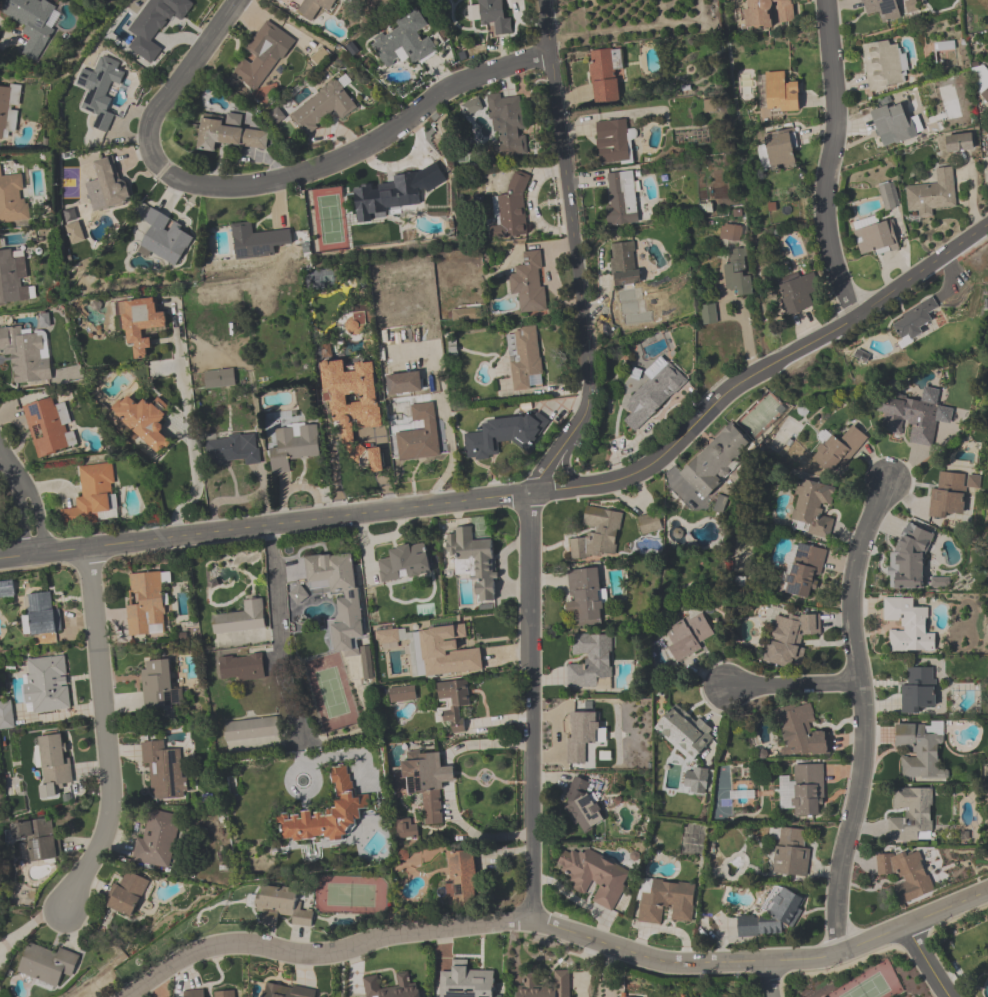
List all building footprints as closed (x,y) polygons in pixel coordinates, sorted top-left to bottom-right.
[(25,26),(0,12),(0,9),(5,0),(37,0),(39,1),(40,0),(44,0),(54,6),(44,24),(53,30),(35,61),(20,52),(29,37),(21,32),(25,26)] [(126,30),(147,0),(189,0),(193,3),(181,20),(179,19),(179,20),(172,16),(169,20),(166,18),(164,21),(166,22),(160,30),(158,29),(150,41),(161,49),(151,64),(127,47),(135,36),(126,30)] [(296,13),(303,0),(334,0),(328,11),(319,6),(311,21),(296,13)] [(477,5),(477,0),(502,0),(503,18),(510,18),(511,34),(494,35),(493,22),(488,23),(488,25),(480,25),(478,5),(477,5)] [(746,5),(745,0),(791,0),(794,21),(778,23),(776,2),(772,3),(772,5),(771,8),(769,10),(768,11),(768,15),(770,15),(770,20),(771,20),(772,28),(754,30),(754,27),(745,28),(743,10),(749,10),(748,5),(746,5)] [(862,4),(861,0),(895,0),(900,18),(881,23),(878,12),(867,15),(863,3),(862,4)] [(903,1),(907,0),(914,0),(917,10),(907,13),(903,1)] [(427,28),(417,9),(391,22),(395,29),(370,42),(385,71),(410,58),(414,66),(435,55),(423,30),(427,28)] [(245,52),(247,53),(232,78),(260,95),(294,38),(264,20),(245,52)] [(861,45),(868,92),(903,87),(901,76),(908,75),(904,47),(892,49),(891,40),(861,45)] [(949,50),(947,42),(937,45),(938,53),(949,50)] [(593,105),(619,102),(616,70),(621,70),(619,49),(589,51),(593,105)] [(108,134),(114,113),(105,110),(113,85),(120,87),(125,73),(118,70),(121,61),(99,54),(94,72),(81,68),(75,87),(85,90),(79,109),(96,115),(92,129),(108,134)] [(757,73),(760,120),(771,119),(771,114),(799,112),(798,81),(787,81),(787,72),(757,73)] [(288,116),(305,138),(335,114),(341,122),(359,108),(335,78),(288,116)] [(0,86),(0,139),(6,140),(7,132),(16,133),(20,87),(0,86)] [(500,99),(500,95),(489,96),(493,158),(528,156),(526,136),(524,136),(522,98),(500,99)] [(879,140),(890,136),(893,145),(920,136),(914,117),(905,120),(899,101),(870,111),(879,140)] [(217,144),(259,150),(262,132),(240,129),(242,119),(202,113),(197,151),(215,153),(217,144)] [(598,166),(633,164),(631,129),(626,130),(625,120),(595,122),(598,166)] [(761,165),(769,163),(771,172),(800,167),(793,128),(764,134),(766,145),(757,147),(761,165)] [(975,150),(972,133),(945,137),(948,153),(975,150)] [(98,211),(129,203),(117,155),(94,161),(99,181),(91,183),(98,211)] [(353,191),(357,220),(387,217),(386,210),(423,206),(421,192),(428,192),(447,183),(438,163),(436,164),(383,188),(353,191)] [(27,222),(24,175),(1,177),(0,166),(0,224),(27,222)] [(951,168),(934,170),(936,185),(905,188),(908,214),(918,213),(918,219),(933,218),(932,211),(956,208),(951,168)] [(607,226),(639,223),(634,171),(608,173),(611,204),(605,205),(607,226)] [(523,175),(509,176),(511,196),(493,197),(495,227),(489,227),(490,240),(528,237),(523,175)] [(880,188),(883,210),(893,209),(890,186),(880,188)] [(177,269),(196,233),(150,209),(142,223),(151,227),(139,249),(177,269)] [(899,249),(892,220),(880,223),(878,216),(851,223),(860,259),(899,249)] [(235,260),(284,255),(283,247),(292,247),(290,229),(254,233),(253,222),(232,224),(235,260)] [(71,244),(83,241),(79,223),(67,226),(71,244)] [(638,285),(637,243),(610,244),(612,286),(638,285)] [(23,248),(0,250),(0,305),(36,302),(34,286),(26,287),(23,248)] [(726,295),(751,294),(749,250),(725,251),(726,295)] [(511,296),(519,295),(522,314),(548,311),(540,251),(522,253),(524,265),(515,266),(516,274),(508,275),(511,296)] [(814,273),(777,286),(788,317),(816,307),(812,296),(821,292),(814,273)] [(124,345),(134,344),(136,359),(147,358),(146,348),(151,348),(150,331),(168,330),(166,313),(157,313),(156,298),(120,301),(124,345)] [(929,316),(939,309),(931,298),(890,325),(904,346),(935,325),(929,316)] [(716,305),(701,305),(701,325),(717,324),(716,305)] [(9,351),(13,385),(52,380),(47,331),(23,334),(22,325),(0,328),(0,352),(9,351)] [(505,331),(513,391),(544,387),(535,327),(505,331)] [(380,427),(373,361),(353,363),(354,368),(344,369),(343,360),(320,362),(324,403),(331,403),(333,422),(342,421),(347,469),(369,467),(369,474),(384,472),(381,447),(355,450),(353,429),(380,427)] [(621,406),(630,415),(623,422),(635,433),(687,381),(667,361),(621,406)] [(204,371),(205,389),(237,387),(236,369),(204,371)] [(159,456),(172,441),(158,427),(168,416),(161,410),(166,405),(158,396),(151,404),(144,398),(138,405),(125,393),(110,410),(159,456)] [(23,405),(37,458),(77,447),(71,424),(65,403),(55,405),(53,397),(23,405)] [(879,433),(902,436),(903,426),(911,427),(908,444),(933,448),(939,405),(884,397),(879,433)] [(393,432),(397,462),(440,457),(433,404),(411,407),(414,429),(393,432)] [(482,421),(484,432),(464,434),(466,461),(499,458),(498,446),(500,442),(509,441),(529,453),(533,453),(533,449),(550,420),(539,414),(528,415),(531,416),(482,421)] [(320,457),(317,423),(276,426),(278,448),(270,448),(272,474),(291,473),(290,460),(320,457)] [(679,475),(704,498),(754,446),(729,423),(679,475)] [(839,441),(831,435),(813,457),(836,478),(868,440),(852,426),(839,441)] [(241,436),(206,438),(207,465),(243,463),(241,436)] [(119,519),(113,463),(79,466),(82,498),(75,499),(76,508),(62,509),(64,526),(119,519)] [(929,516),(960,521),(967,476),(936,471),(929,516)] [(829,539),(833,520),(827,518),(833,486),(799,479),(789,532),(829,539)] [(618,559),(617,509),(584,510),(585,526),(590,526),(591,539),(571,539),(571,560),(618,559)] [(642,538),(663,532),(657,513),(637,519),(642,538)] [(476,602),(496,602),(495,539),(473,540),(472,527),(455,527),(455,536),(446,536),(446,557),(455,557),(455,577),(476,576),(476,602)] [(936,565),(930,559),(935,553),(912,533),(881,569),(903,588),(914,576),(922,582),(936,565)] [(432,573),(424,541),(386,550),(388,560),(376,562),(381,584),(432,573)] [(815,601),(825,550),(795,543),(785,595),(815,601)] [(305,557),(309,596),(336,593),(339,620),(329,621),(332,652),(344,651),(345,658),(361,656),(364,679),(373,678),(370,649),(358,651),(357,639),(364,638),(354,552),(305,557)] [(603,626),(599,569),(567,571),(569,603),(565,603),(566,615),(575,614),(575,627),(603,626)] [(126,605),(129,638),(165,635),(161,583),(170,583),(169,571),(130,574),(133,605),(126,605)] [(15,597),(13,581),(0,582),(0,599),(15,597)] [(60,633),(56,592),(28,594),(29,615),(22,616),(24,636),(60,633)] [(262,598),(242,600),(244,612),(212,615),(214,635),(265,630),(262,598)] [(888,652),(934,653),(934,632),(925,631),(925,608),(913,608),(913,598),(883,598),(883,621),(901,621),(901,630),(889,630),(888,652)] [(663,631),(676,660),(717,642),(703,612),(663,631)] [(770,616),(770,666),(802,666),(802,636),(820,636),(820,616),(770,616)] [(424,677),(484,672),(482,647),(460,649),(459,637),(466,636),(465,624),(419,628),(424,677)] [(376,632),(377,644),(399,642),(397,629),(376,632)] [(611,691),(611,636),(571,636),(571,657),(584,657),(584,666),(568,666),(568,691),(611,691)] [(26,714),(71,710),(65,655),(27,659),(29,671),(21,672),(26,714)] [(219,658),(220,681),(263,679),(262,656),(219,658)] [(170,660),(141,662),(144,712),(173,710),(170,660)] [(935,668),(910,668),(910,679),(901,679),(901,714),(923,715),(923,705),(935,705),(935,668)] [(468,681),(438,683),(441,725),(451,724),(452,734),(463,733),(461,707),(470,706),(468,681)] [(389,703),(416,702),(415,686),(389,687),(389,703)] [(653,730),(692,764),(717,735),(679,701),(653,730)] [(12,730),(12,702),(0,702),(0,730),(12,730)] [(812,734),(812,707),(779,708),(781,757),(830,756),(830,733),(812,734)] [(568,714),(568,766),(586,766),(586,746),(597,746),(597,714),(568,714)] [(278,738),(276,719),(223,725),(225,743),(278,738)] [(947,779),(947,768),(937,768),(937,746),(943,746),(943,723),(895,723),(895,752),(902,752),(902,779),(947,779)] [(64,791),(63,785),(72,784),(67,733),(38,736),(39,746),(33,747),(35,769),(42,768),(45,793),(64,791)] [(141,742),(142,765),(150,765),(152,801),(184,800),(182,749),(163,750),(163,741),(141,742)] [(424,825),(443,824),(442,784),(454,783),(453,767),(441,767),(441,751),(403,752),(403,779),(394,779),(394,793),(423,793),(424,825)] [(823,816),(823,765),(794,765),(794,777),(778,777),(778,807),(793,807),(793,816),(823,816)] [(283,841),(360,837),(358,809),(369,808),(369,795),(351,796),(350,767),(333,768),(335,811),(281,815),(283,841)] [(683,793),(706,795),(708,769),(686,767),(683,793)] [(584,835),(608,818),(581,779),(557,795),(584,835)] [(932,788),(892,788),(893,809),(904,809),(904,818),(887,818),(888,842),(920,842),(920,833),(933,833),(932,788)] [(136,839),(133,863),(171,870),(179,816),(149,811),(144,841),(136,839)] [(27,841),(30,863),(60,859),(55,819),(10,825),(13,843),(27,841)] [(417,838),(416,819),(396,820),(396,839),(417,838)] [(811,848),(803,847),(805,830),(778,828),(773,874),(808,878),(811,848)] [(934,894),(920,846),(874,860),(881,883),(891,880),(899,905),(934,894)] [(591,902),(613,912),(632,871),(584,850),(582,856),(565,848),(555,869),(574,878),(569,889),(584,896),(590,883),(598,887),(591,902)] [(477,905),(474,851),(447,852),(450,907),(477,905)] [(134,920),(149,882),(123,871),(107,908),(134,920)] [(635,922),(661,925),(664,908),(673,909),(672,919),(692,922),(697,884),(641,877),(635,922)] [(301,910),(303,889),(260,885),(259,898),(249,896),(248,903),(255,904),(254,913),(263,914),(262,925),(277,927),(278,916),(293,918),(292,926),(313,928),(314,911),(301,910)] [(799,890),(767,891),(767,916),(737,916),(737,937),(781,937),(781,929),(799,929),(799,890)] [(56,954),(28,944),(17,975),(57,989),(62,973),(72,977),(79,955),(59,948),(56,954)] [(494,971),(470,971),(470,960),(450,960),(450,971),(439,971),(439,996),(494,996),(494,971)] [(569,971),(552,971),(552,980),(540,980),(540,973),(524,973),(524,988),(516,988),(516,996),(569,996),(569,971)] [(365,996),(420,996),(417,982),(410,983),(408,972),(395,974),(397,986),(381,988),(378,975),(362,977),(365,996)] [(315,989),(264,982),(262,996),(314,996),(315,989)]
